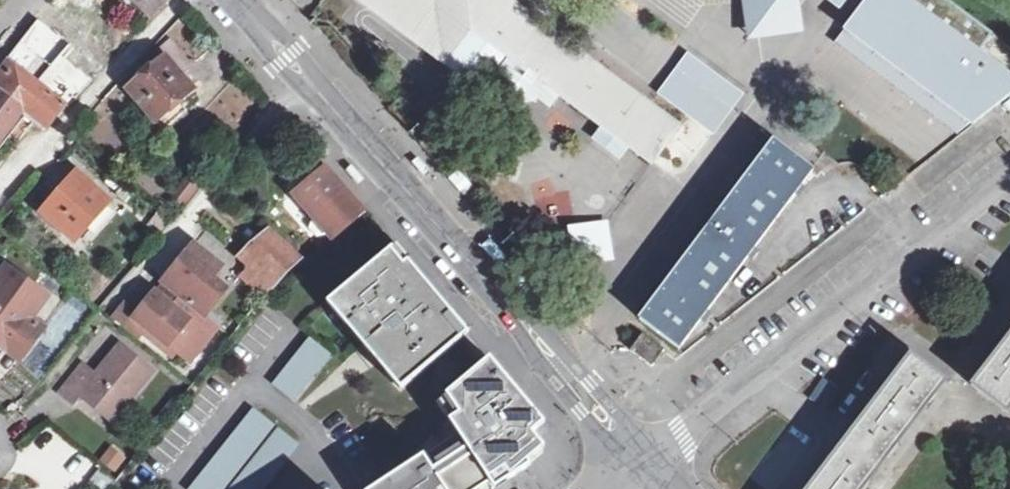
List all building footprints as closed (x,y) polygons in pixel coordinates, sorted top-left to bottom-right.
[(146,20),(164,0),(126,0),(146,20)] [(449,62),(474,27),(515,58),(506,70),(546,99),(554,104),(562,93),(606,125),(599,136),(625,156),(633,144),(656,161),(683,124),(515,0),(365,0),(449,62)] [(753,39),(790,33),(789,24),(800,22),(796,0),(748,0),(753,39)] [(1009,80),(1009,78),(901,0),(860,0),(828,44),(965,143),(1009,80)] [(814,41),(811,20),(800,22),(789,24),(790,33),(792,44),(814,41)] [(27,32),(0,68),(0,135),(20,110),(43,130),(62,105),(18,69),(28,54),(32,55),(41,44),(27,32)] [(187,65),(167,41),(155,54),(161,61),(125,93),(150,122),(169,107),(187,91),(175,75),(187,65)] [(654,93),(711,136),(742,95),(685,52),(654,93)] [(546,99),(506,70),(502,75),(508,104),(546,99)] [(178,116),(169,107),(150,122),(158,133),(178,116)] [(681,350),(813,174),(775,144),(644,322),(681,350)] [(213,171),(198,160),(164,204),(178,215),(213,171)] [(365,212),(324,166),(292,192),(324,232),(320,237),(326,244),(365,212)] [(463,167),(453,176),(467,192),(477,183),(463,167)] [(105,199),(75,175),(41,215),(71,239),(105,199)] [(610,223),(576,227),(581,262),(615,257),(610,223)] [(299,260),(270,227),(235,257),(245,268),(238,274),(256,293),(299,260)] [(216,265),(189,244),(159,281),(162,283),(153,294),(150,292),(130,318),(164,345),(185,319),(183,318),(192,308),(202,315),(222,290),(207,277),(216,265)] [(467,333),(392,246),(326,305),(369,356),(375,350),(384,359),(377,365),(399,390),(467,333)] [(8,268),(0,279),(0,337),(24,354),(43,329),(30,320),(47,295),(8,268)] [(0,337),(0,347),(20,361),(24,354),(0,337)] [(664,353),(644,337),(633,352),(653,367),(664,353)] [(293,404),(330,357),(306,338),(269,386),(293,404)] [(917,346),(808,488),(865,488),(954,374),(917,346)] [(983,382),(1009,403),(1009,346),(983,382)] [(147,373),(113,347),(90,377),(79,367),(57,395),(71,405),(77,397),(82,391),(113,416),(147,373)] [(527,465),(522,455),(537,442),(528,432),(541,421),(503,376),(488,358),(435,401),(456,433),(370,488),(490,488),(527,465)] [(109,422),(113,416),(82,391),(77,397),(109,422)] [(190,488),(266,488),(298,443),(246,408),(190,488)] [(116,474),(127,457),(109,445),(98,462),(116,474)] [(113,480),(97,469),(88,483),(97,488),(108,488),(113,480)]
